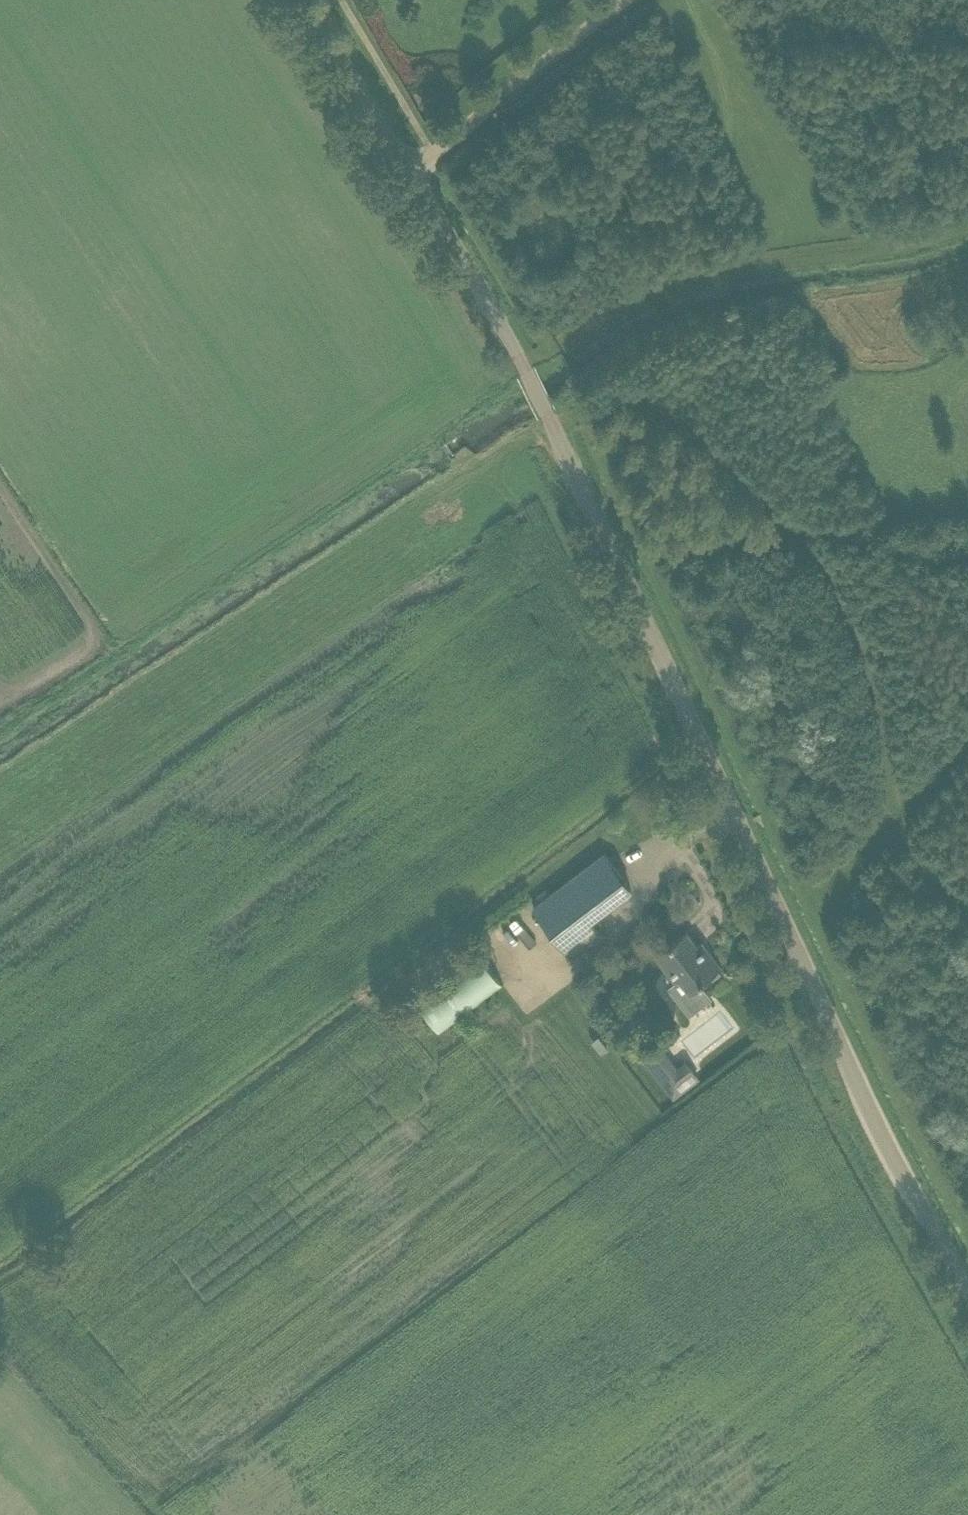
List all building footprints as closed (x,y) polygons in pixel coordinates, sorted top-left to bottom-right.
[(604,854),(533,908),(573,959),(602,937),(591,922),(632,890),(604,854)] [(671,967),(689,991),(680,999),(690,1013),(709,998),(699,985),(710,977),(713,980),(722,973),(719,970),(722,968),(702,942),(697,945),(687,931),(655,955),(666,970),(671,967)] [(685,1060),(660,1080),(673,1097),(699,1077),(685,1060)]
